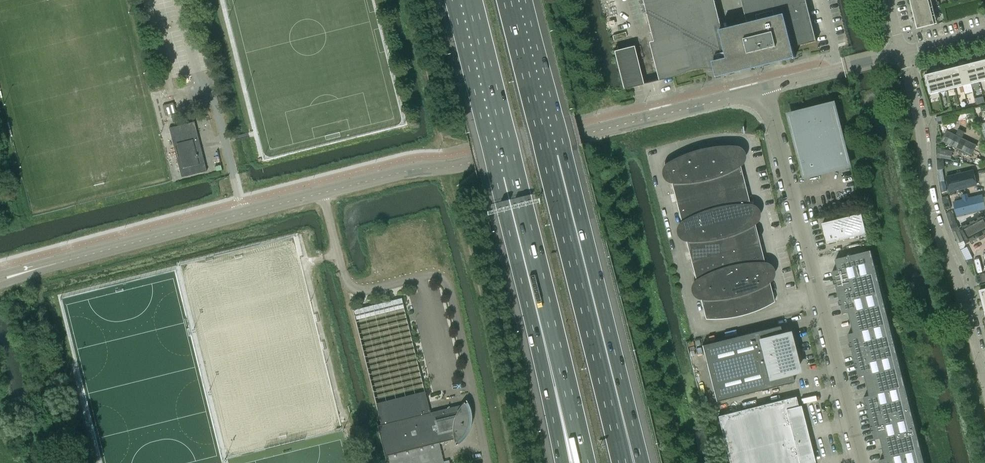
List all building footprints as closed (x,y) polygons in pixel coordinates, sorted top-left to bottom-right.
[(730,27),(724,0),(644,0),(666,85),(716,73),(713,61),(727,57),(720,30),(730,27)] [(806,0),(742,0),(746,18),(757,16),(758,20),(730,27),(720,30),(727,57),(713,61),(716,73),(717,77),(795,57),(793,47),(817,41),(817,40),(816,40),(806,0)] [(911,4),(913,12),(931,8),(929,0),(926,0),(911,4)] [(931,8),(913,12),(915,20),(933,16),(931,8)] [(933,16),(915,20),(917,29),(935,24),(933,16)] [(634,46),(614,51),(625,90),(644,85),(634,46)] [(974,62),(979,82),(984,80),(984,70),(983,60),(974,62)] [(974,62),(966,64),(971,84),(979,82),(974,62)] [(966,64),(958,66),(963,86),(971,84),(966,64)] [(958,66),(950,68),(955,88),(963,86),(958,66)] [(950,68),(942,71),(947,90),(955,88),(950,68)] [(942,71),(934,73),(939,92),(947,90),(942,71)] [(930,94),(939,92),(934,73),(925,75),(930,94)] [(163,105),(165,116),(176,113),(173,103),(163,105)] [(799,129),(799,138),(793,142),(798,151),(800,150),(802,161),(804,169),(805,171),(806,174),(811,173),(813,174),(815,174),(817,173),(818,172),(819,171),(848,164),(833,106),(800,114),(799,121),(799,129)] [(956,113),(941,116),(936,117),(938,125),(943,124),(943,125),(957,121),(956,113)] [(204,162),(194,121),(168,128),(181,177),(207,171),(204,162)] [(976,145),(946,131),(942,139),(972,153),(976,145)] [(699,149),(696,150),(709,203),(747,193),(735,146),(729,146),(724,146),(719,146),(714,147),(709,147),(704,148),(699,149)] [(951,159),(952,151),(937,149),(936,157),(951,159)] [(666,163),(678,210),(709,203),(696,150),(694,151),(689,152),(685,154),(680,156),(675,158),(671,160),(666,163)] [(960,175),(949,178),(952,189),(963,186),(960,175)] [(754,220),(747,193),(709,203),(716,230),(754,220)] [(948,196),(941,198),(943,204),(944,209),(945,210),(951,208),(948,196)] [(981,196),(953,204),(957,217),(984,209),(981,196)] [(709,203),(678,210),(685,238),(716,230),(709,203)] [(946,213),(950,225),(957,223),(952,211),(946,213)] [(827,243),(867,233),(862,213),(822,223),(827,243)] [(966,242),(984,233),(984,218),(984,217),(960,228),(966,242)] [(760,247),(754,220),(716,230),(722,257),(760,247)] [(959,229),(952,232),(960,249),(963,248),(961,242),(964,241),(959,229)] [(716,230),(685,238),(692,265),(722,257),(716,230)] [(767,275),(760,247),(722,257),(729,284),(767,275)] [(832,271),(837,293),(879,282),(871,250),(835,259),(838,270),(832,271)] [(722,257),(692,265),(698,292),(729,284),(722,257)] [(774,302),(767,275),(729,284),(737,316),(741,316),(746,314),(751,313),(755,311),(760,309),(765,307),(769,305),(774,302)] [(879,282),(837,293),(843,314),(849,312),(851,322),(887,313),(879,282)] [(729,284),(698,292),(705,319),(711,319),(716,319),(721,319),(726,318),(731,318),(737,316),(729,284)] [(425,391),(402,298),(353,310),(376,403),(425,391)] [(887,313),(851,322),(854,333),(848,334),(853,355),(895,345),(887,313)] [(716,402),(794,382),(792,373),(796,372),(796,371),(794,371),(785,335),(787,335),(786,334),(782,335),(780,325),(702,345),(716,402)] [(895,345),(853,355),(859,377),(864,375),(867,385),(903,376),(895,345)] [(903,376),(867,385),(869,395),(864,397),(869,418),(911,408),(903,376)] [(428,403),(425,391),(376,403),(381,424),(378,425),(377,423),(385,458),(386,458),(385,456),(389,455),(391,462),(443,462),(438,443),(447,441),(446,438),(453,436),(455,442),(456,441),(457,443),(455,444),(456,445),(458,444),(461,442),(463,440),(465,438),(466,435),(468,433),(469,430),(470,427),(471,425),(471,422),(472,419),(472,416),(471,413),(471,410),(470,408),(469,405),(468,402),(466,400),(465,400),(466,402),(465,403),(464,402),(461,405),(430,412),(428,403)] [(812,462),(815,462),(812,460),(799,408),(800,405),(798,406),(795,397),(718,416),(729,462),(812,462)] [(911,408),(869,418),(874,440),(880,438),(883,448),(918,439),(911,408)] [(883,448),(885,458),(879,460),(880,462),(924,462),(918,439),(883,448)]
